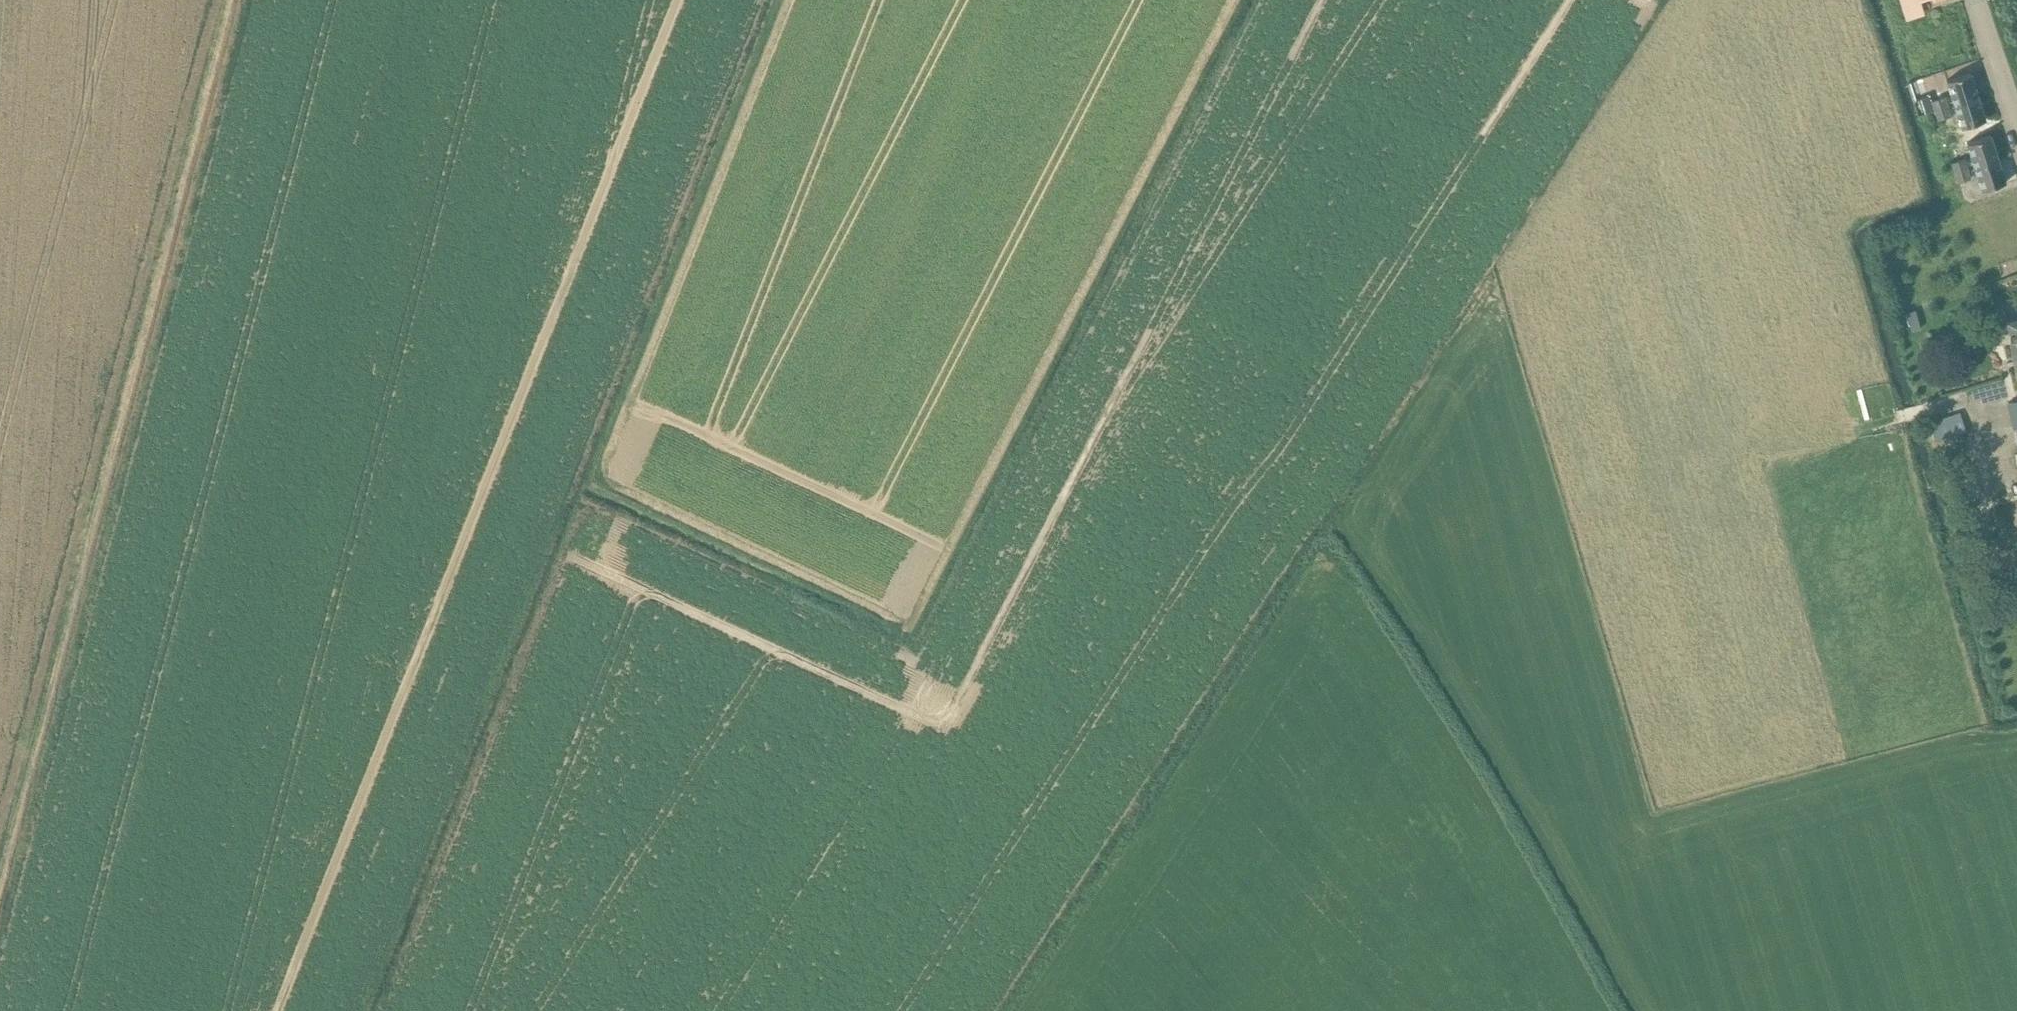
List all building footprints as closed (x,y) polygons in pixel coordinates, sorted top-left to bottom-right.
[(1898,9),(1912,5),(1910,0),(1895,0),(1898,9)] [(1954,105),(1978,96),(1971,72),(1946,80),(1954,105)] [(1931,100),(1928,93),(1919,95),(1924,114),(1934,111),(1936,121),(1951,116),(1945,96),(1931,100)] [(1978,96),(1954,105),(1961,128),(1986,120),(1978,96)] [(1973,167),(1999,159),(1991,134),(1966,142),(1973,167)] [(1957,183),(1971,179),(1965,159),(1951,163),(1957,183)] [(1999,159),(1973,167),(1981,191),(2006,183),(1999,159)] [(2004,308),(1992,310),(1995,330),(2008,328),(2015,373),(2016,373),(2016,319),(2006,320),(2004,308)] [(1915,310),(1904,313),(1910,331),(1920,328),(1915,310)] [(2007,402),(2014,429),(2016,427),(2016,431),(2016,399),(2007,402)] [(1926,421),(1927,426),(1931,441),(1932,440),(1965,432),(1960,412),(1926,421)]
